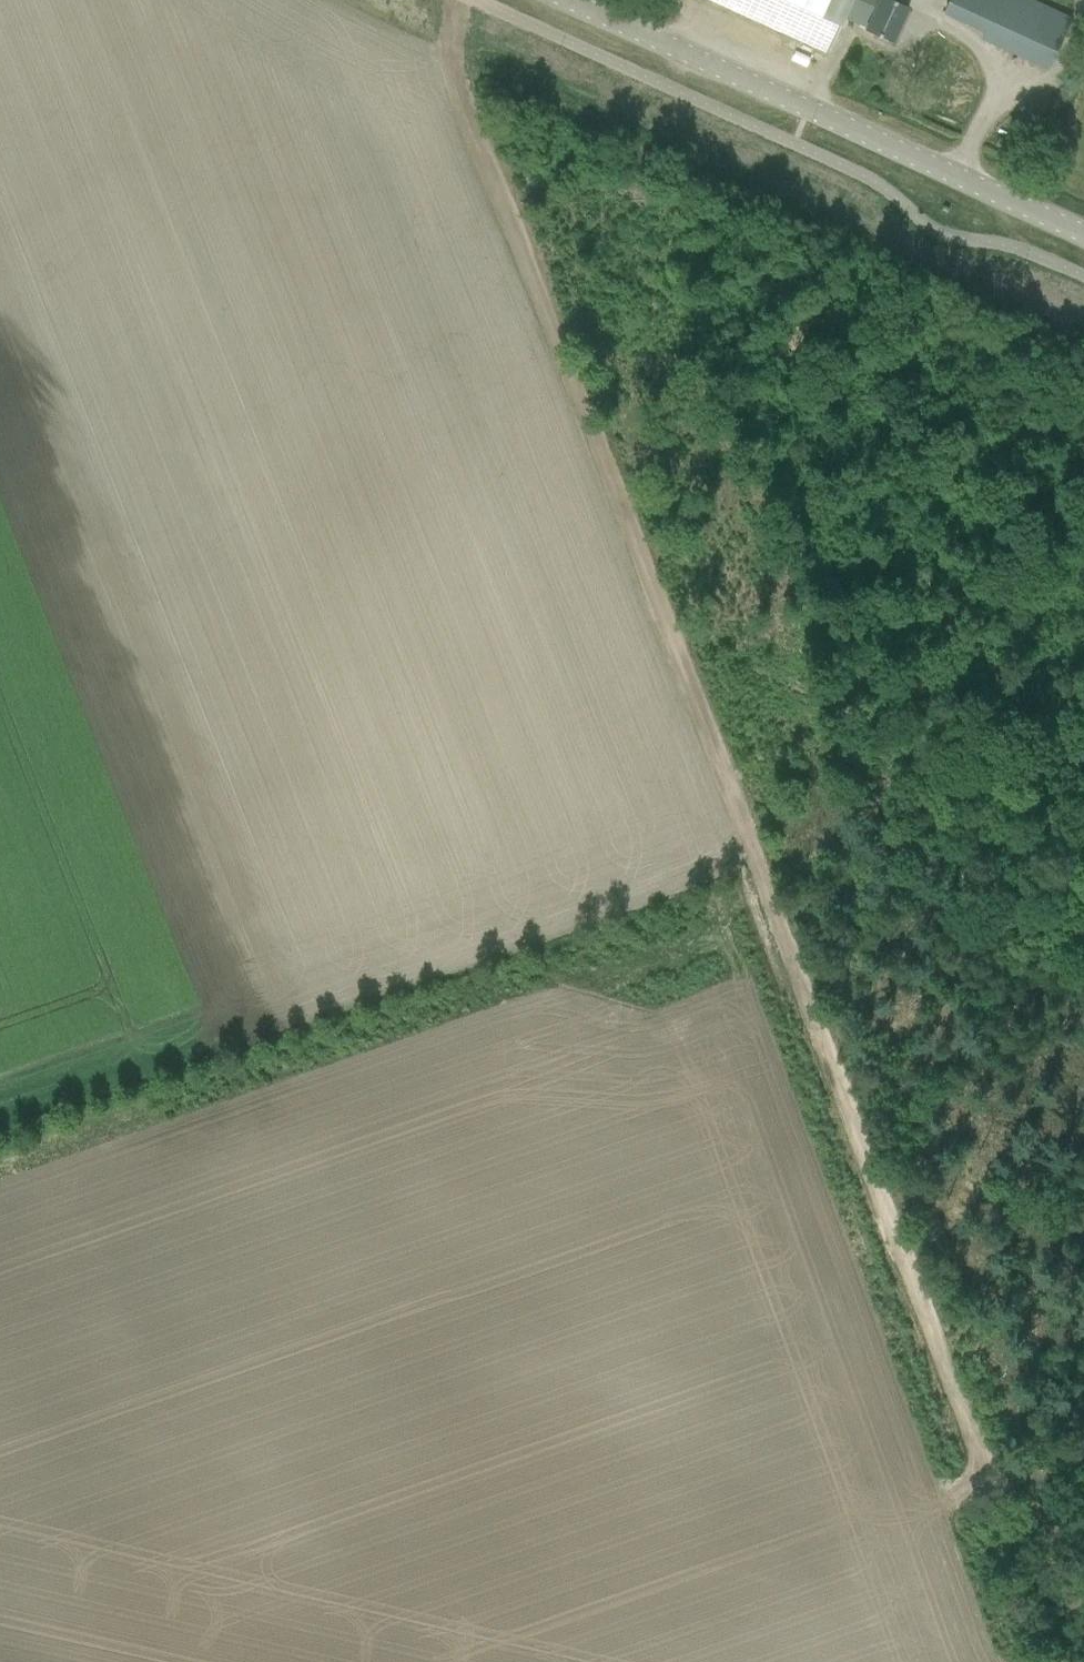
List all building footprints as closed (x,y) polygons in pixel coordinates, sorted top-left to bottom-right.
[(821,52),(845,0),(707,0),(821,52)] [(841,17),(865,28),(864,30),(892,42),(908,7),(892,0),(849,0),(841,17)] [(985,33),(1001,0),(950,0),(943,14),(985,33)] [(1070,18),(1030,0),(1001,0),(985,33),(1049,62),(1070,18)]
